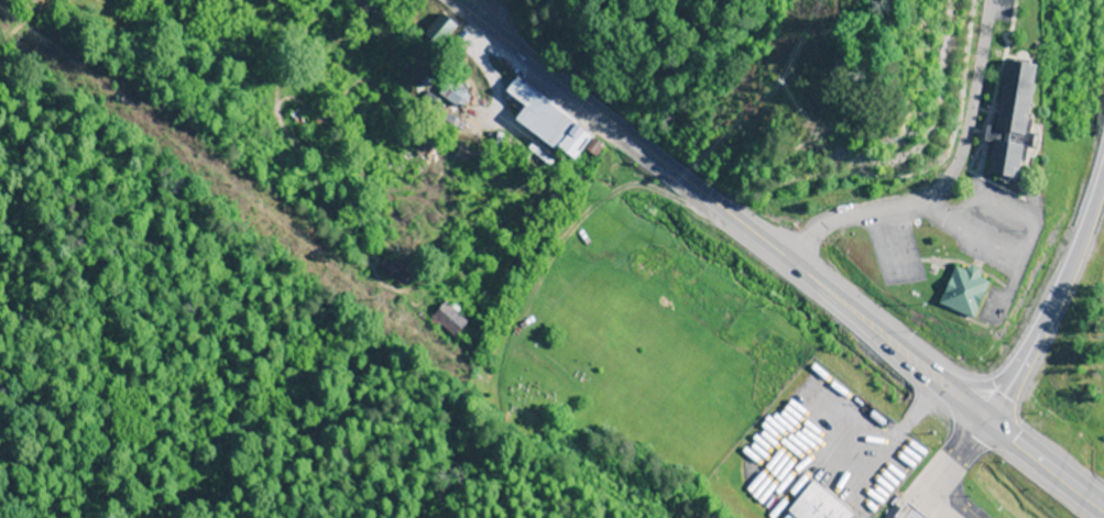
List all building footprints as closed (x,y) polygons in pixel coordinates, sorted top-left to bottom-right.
[(421,37),(437,50),(456,26),(440,13),(421,37)] [(1006,57),(997,111),(993,110),(991,124),(985,123),(983,137),(987,139),(985,152),(990,153),(986,170),(1017,176),(1020,158),(1025,159),(1027,145),(1031,145),(1034,131),(1029,131),(1031,117),(1027,117),(1037,62),(1006,57)] [(570,162),(589,134),(512,79),(499,98),(519,112),(512,121),(570,162)] [(429,100),(453,116),(468,95),(453,85),(443,100),(433,93),(429,100)] [(938,301),(973,316),(990,278),(980,275),(980,273),(977,266),(972,263),(965,266),(964,268),(954,264),(938,301)] [(407,277),(399,270),(393,277),(400,284),(407,277)] [(468,323),(443,303),(429,321),(454,340),(468,323)] [(851,513),(810,484),(787,516),(790,517),(847,517),(851,513)] [(906,505),(896,517),(923,517),(906,505)]
